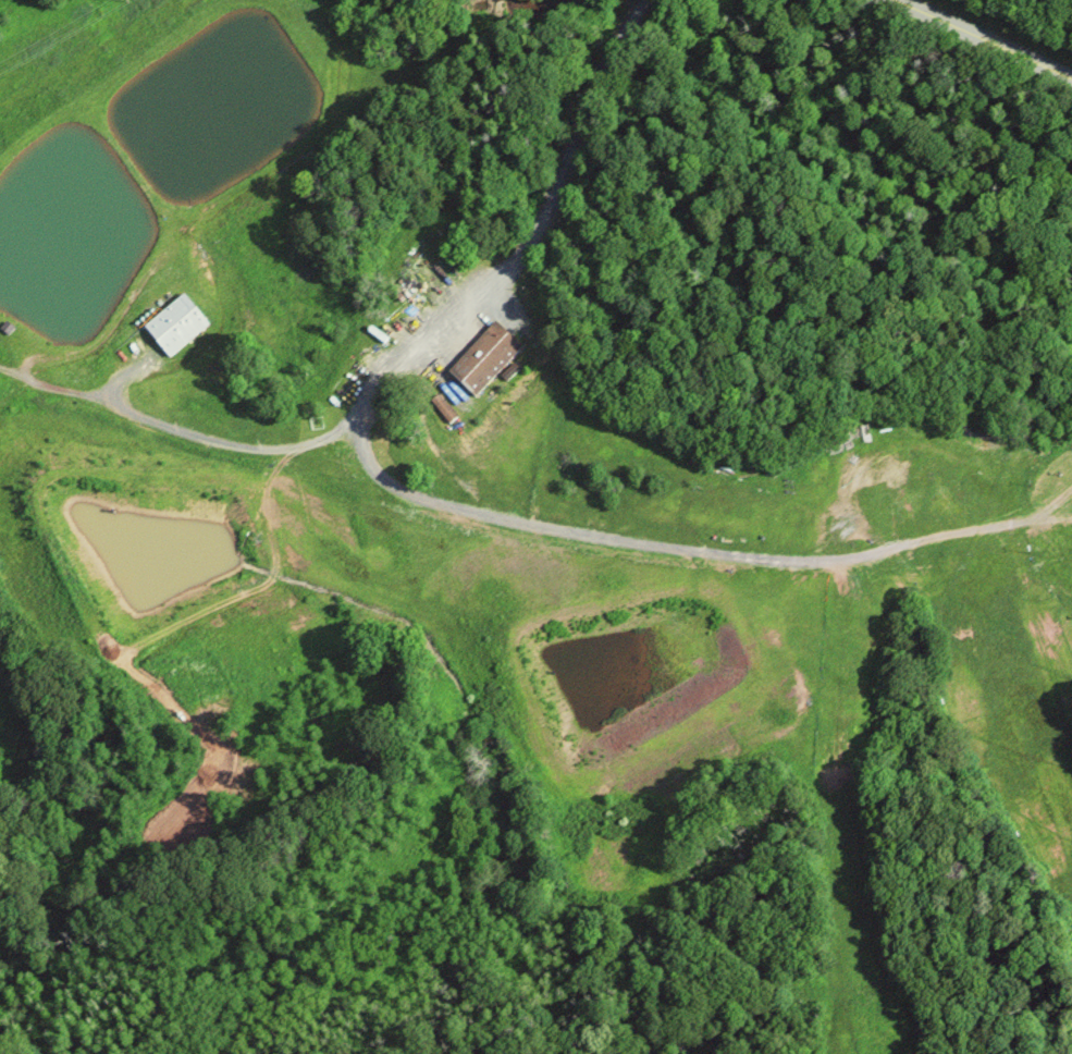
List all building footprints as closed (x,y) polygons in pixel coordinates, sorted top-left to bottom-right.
[(169,357),(140,323),(181,290),(209,324),(169,357)] [(475,395),(446,370),(492,318),(520,343),(475,395)]
